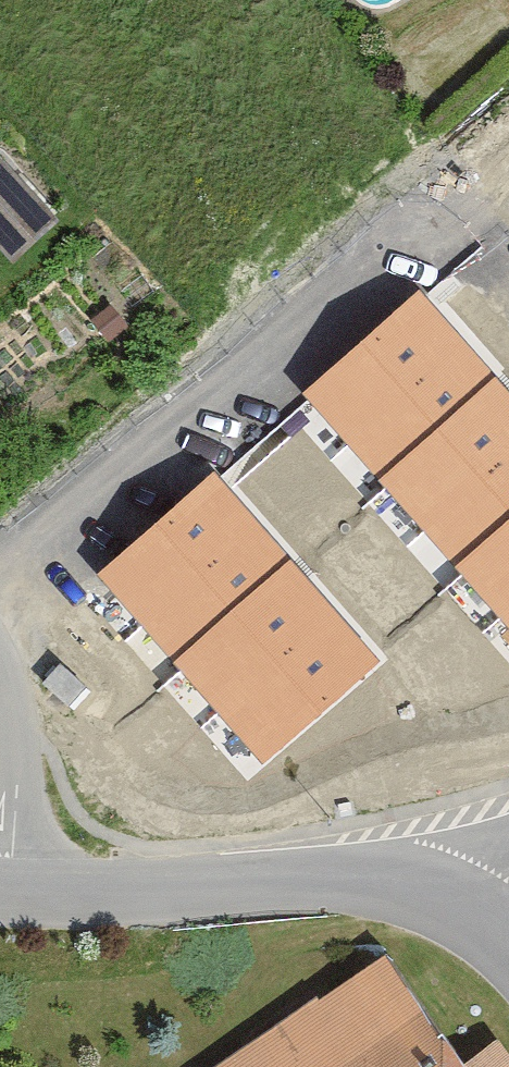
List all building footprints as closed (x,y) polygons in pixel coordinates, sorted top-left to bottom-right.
[(57,202),(0,152),(0,226),(21,244),(57,202)] [(495,375),(418,290),(305,392),(378,477),(495,375)] [(495,375),(378,477),(454,565),(508,517),(508,392),(495,375)] [(290,558),(214,472),(96,576),(172,662),(290,558)] [(454,565),(508,628),(508,517),(454,565)] [(380,660),(290,558),(172,662),(263,764),(380,660)] [(407,972),(275,1066),(476,1066),(407,972)]
